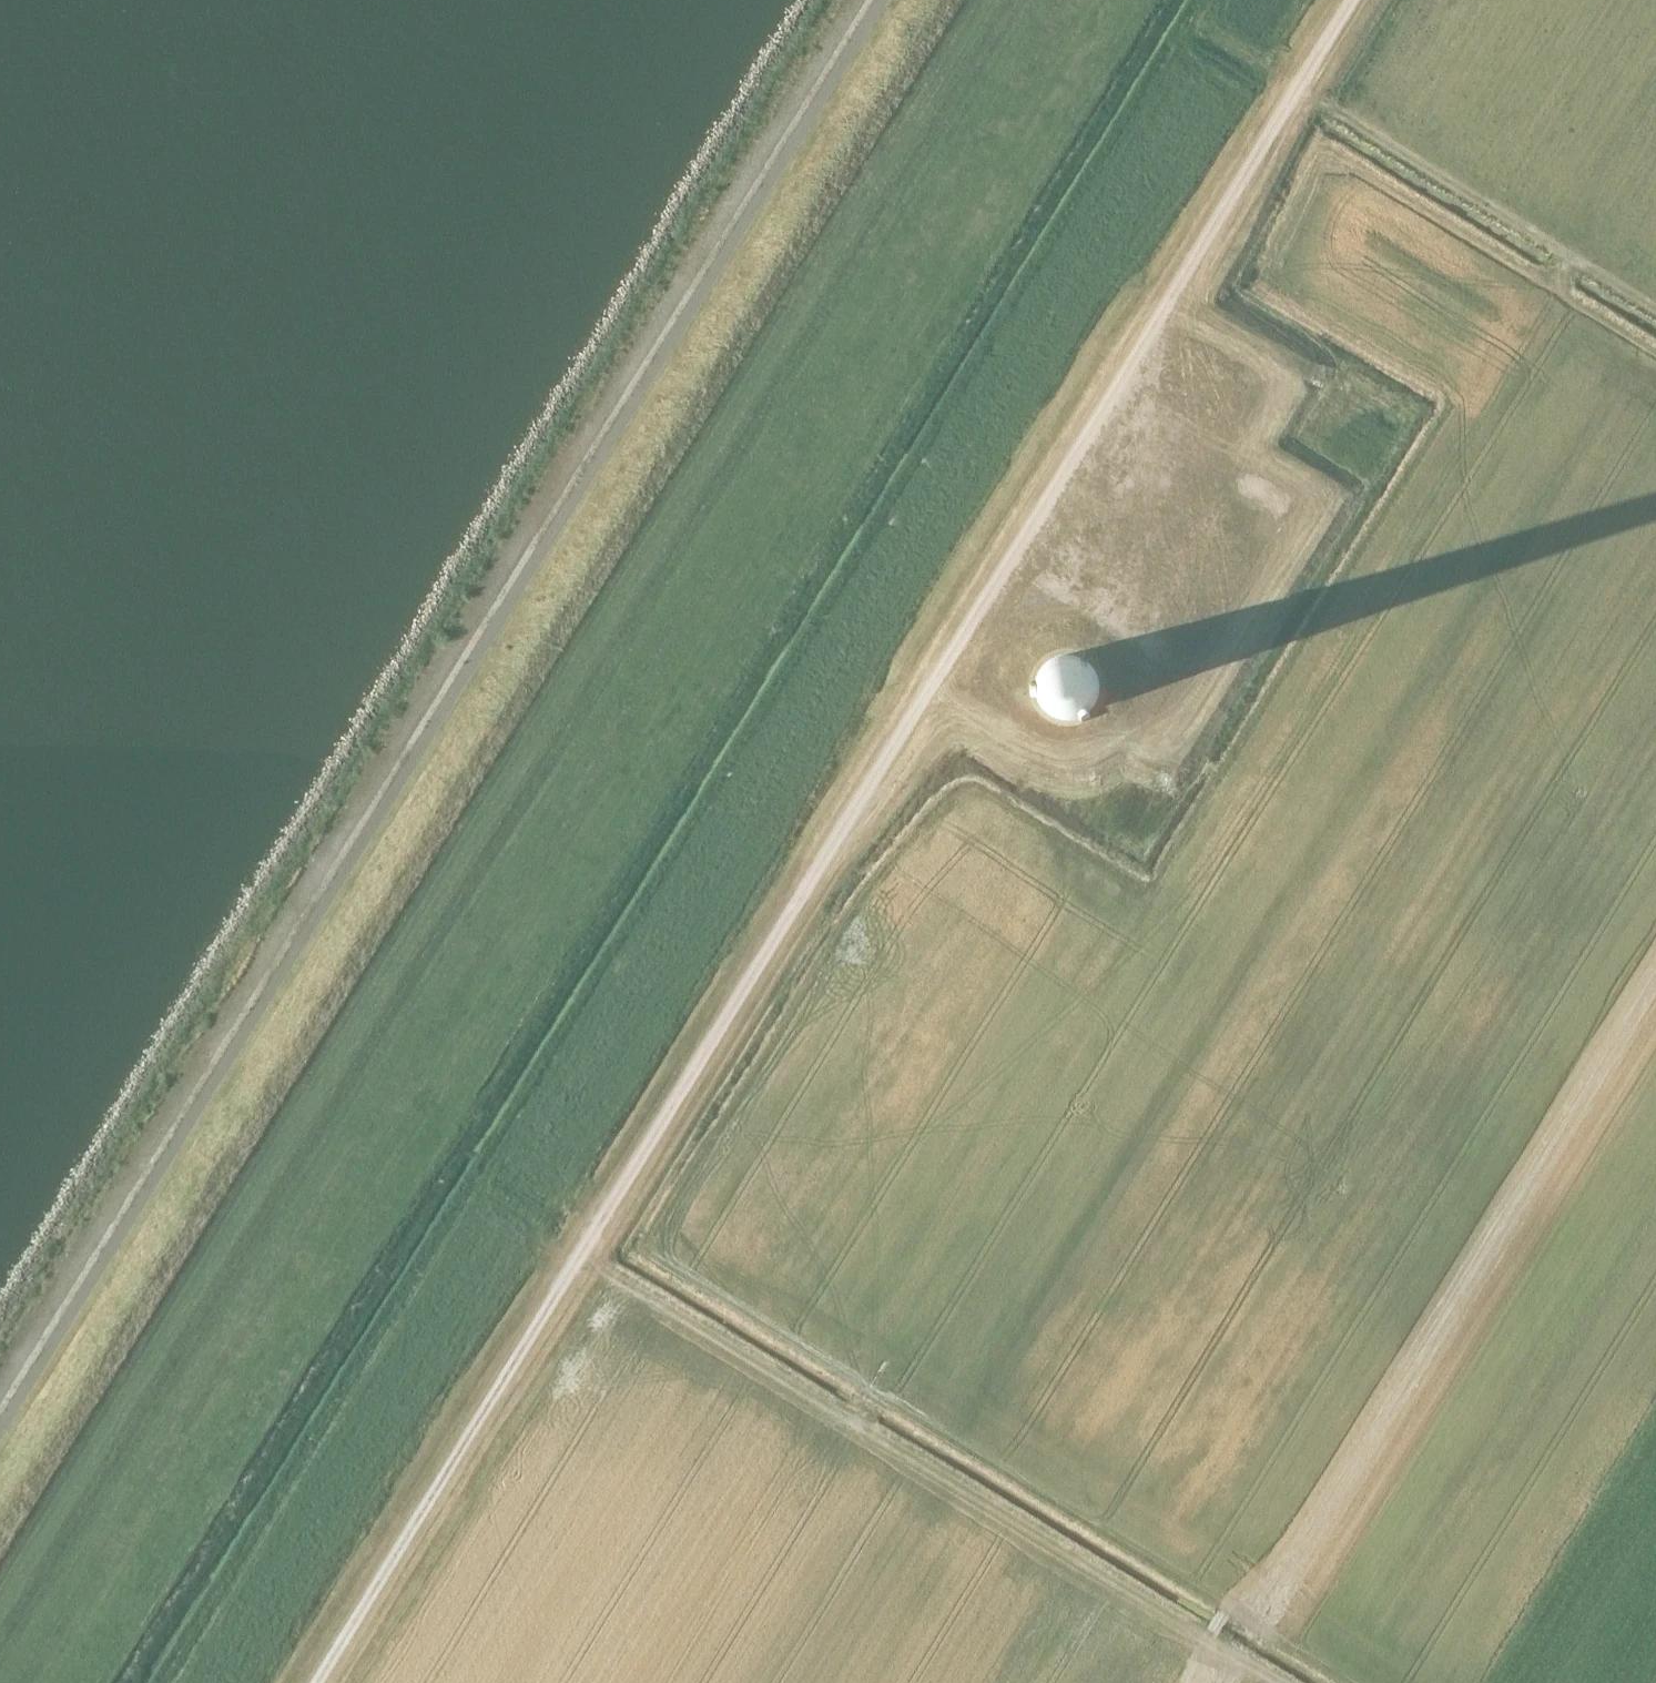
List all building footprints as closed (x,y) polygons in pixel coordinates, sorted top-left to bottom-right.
[(1033,672),(1031,683),(1033,693),(1037,702),(1044,710),(1053,716),(1063,719),(1073,719),(1083,716),(1092,710),(1099,702),(1103,693),(1104,683),(1103,672),(1099,663),(1092,655),(1083,649),(1073,646),(1063,646),(1053,649),(1044,655),(1037,663),(1033,672)]
